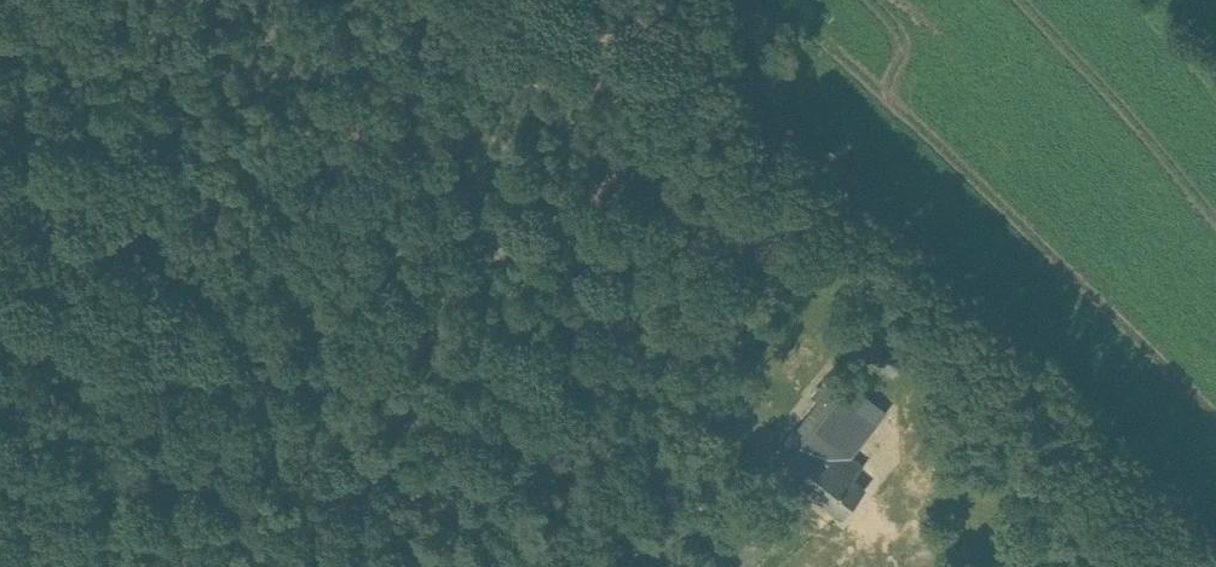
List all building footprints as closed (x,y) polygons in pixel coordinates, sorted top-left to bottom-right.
[(839,373),(786,440),(771,459),(830,506),(865,465),(852,456),(877,424),(870,419),(879,406),(839,373)]
